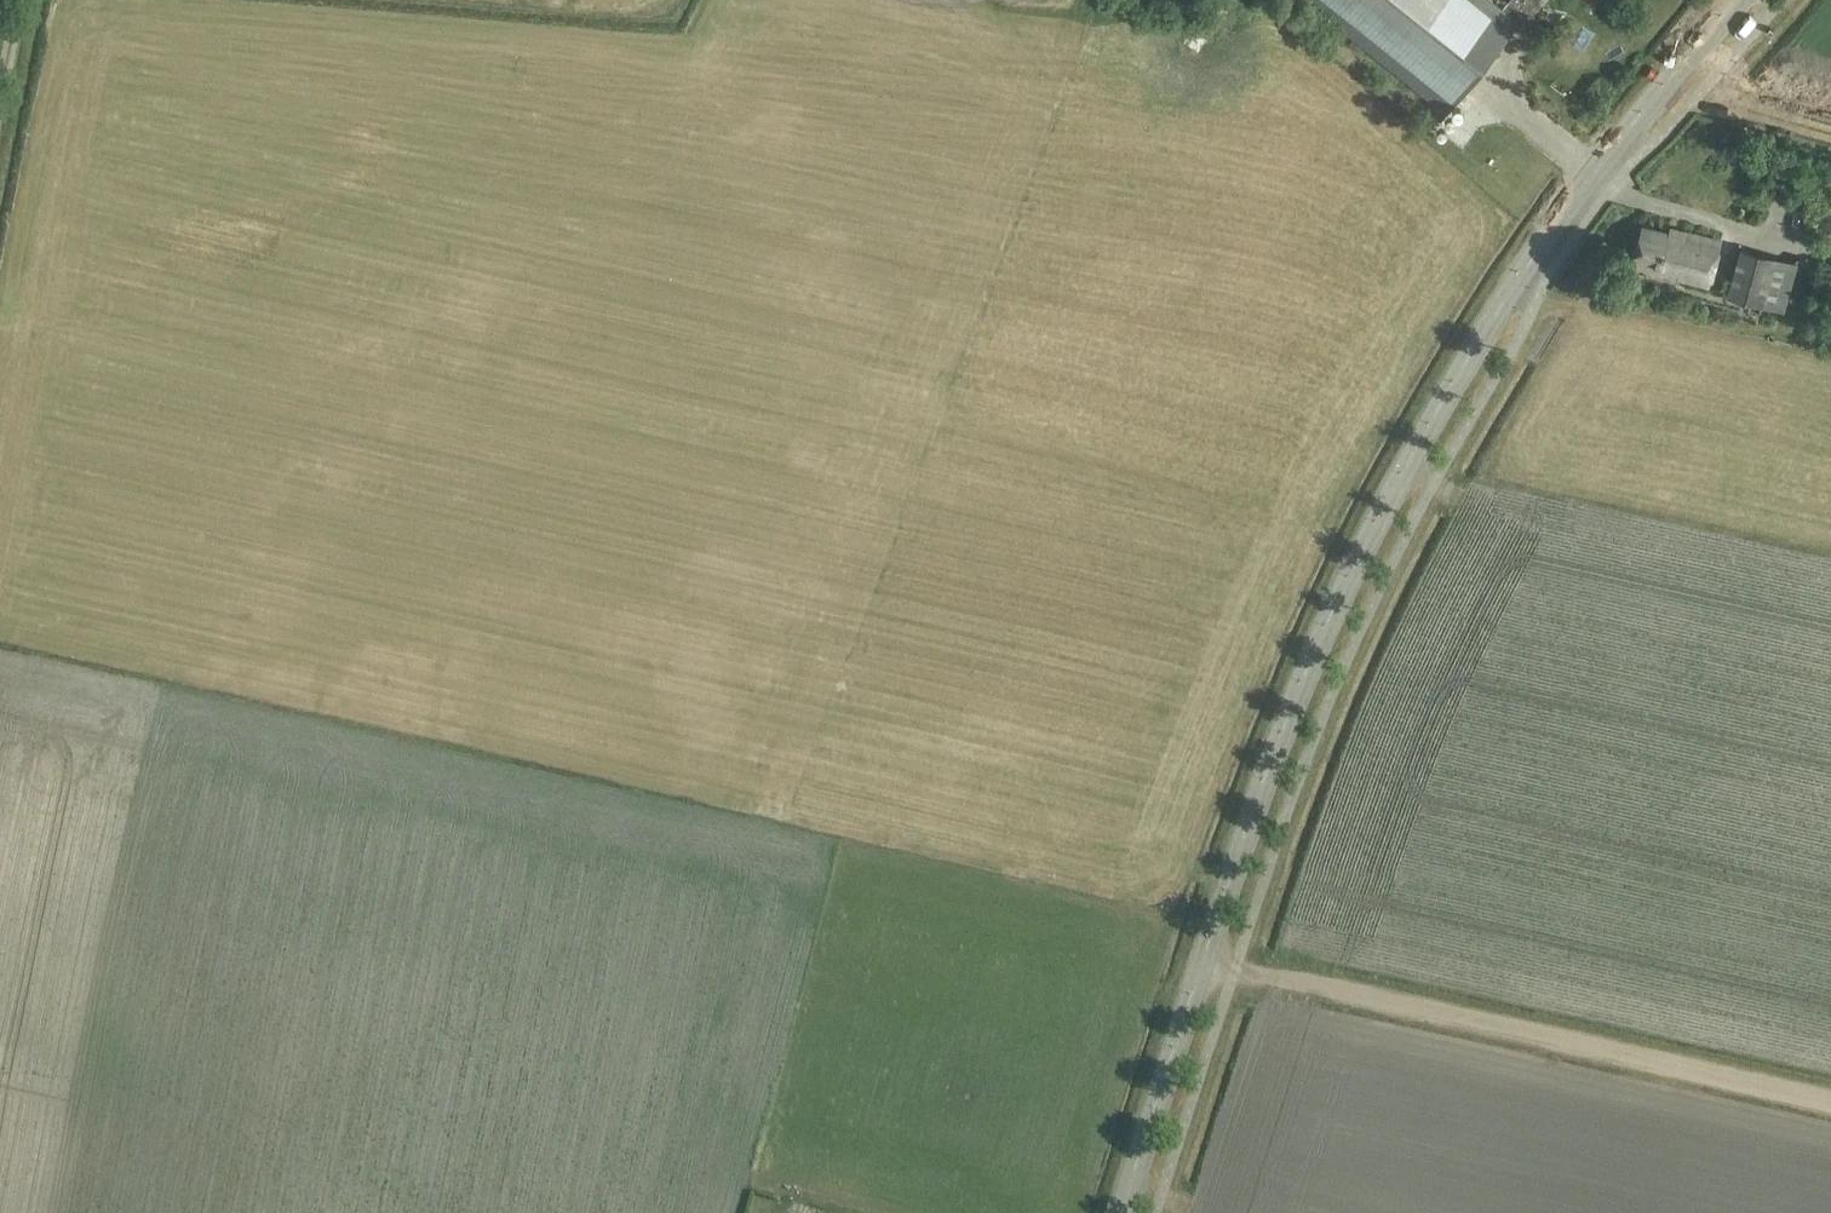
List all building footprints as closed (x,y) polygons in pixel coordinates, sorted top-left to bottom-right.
[(1519,19),(1494,0),(1304,0),(1433,102),(1426,111),(1439,121),(1519,19)] [(1686,241),(1645,229),(1635,265),(1712,286),(1724,243),(1689,233),(1686,241)] [(1784,310),(1798,262),(1740,246),(1726,294),(1784,310)]
